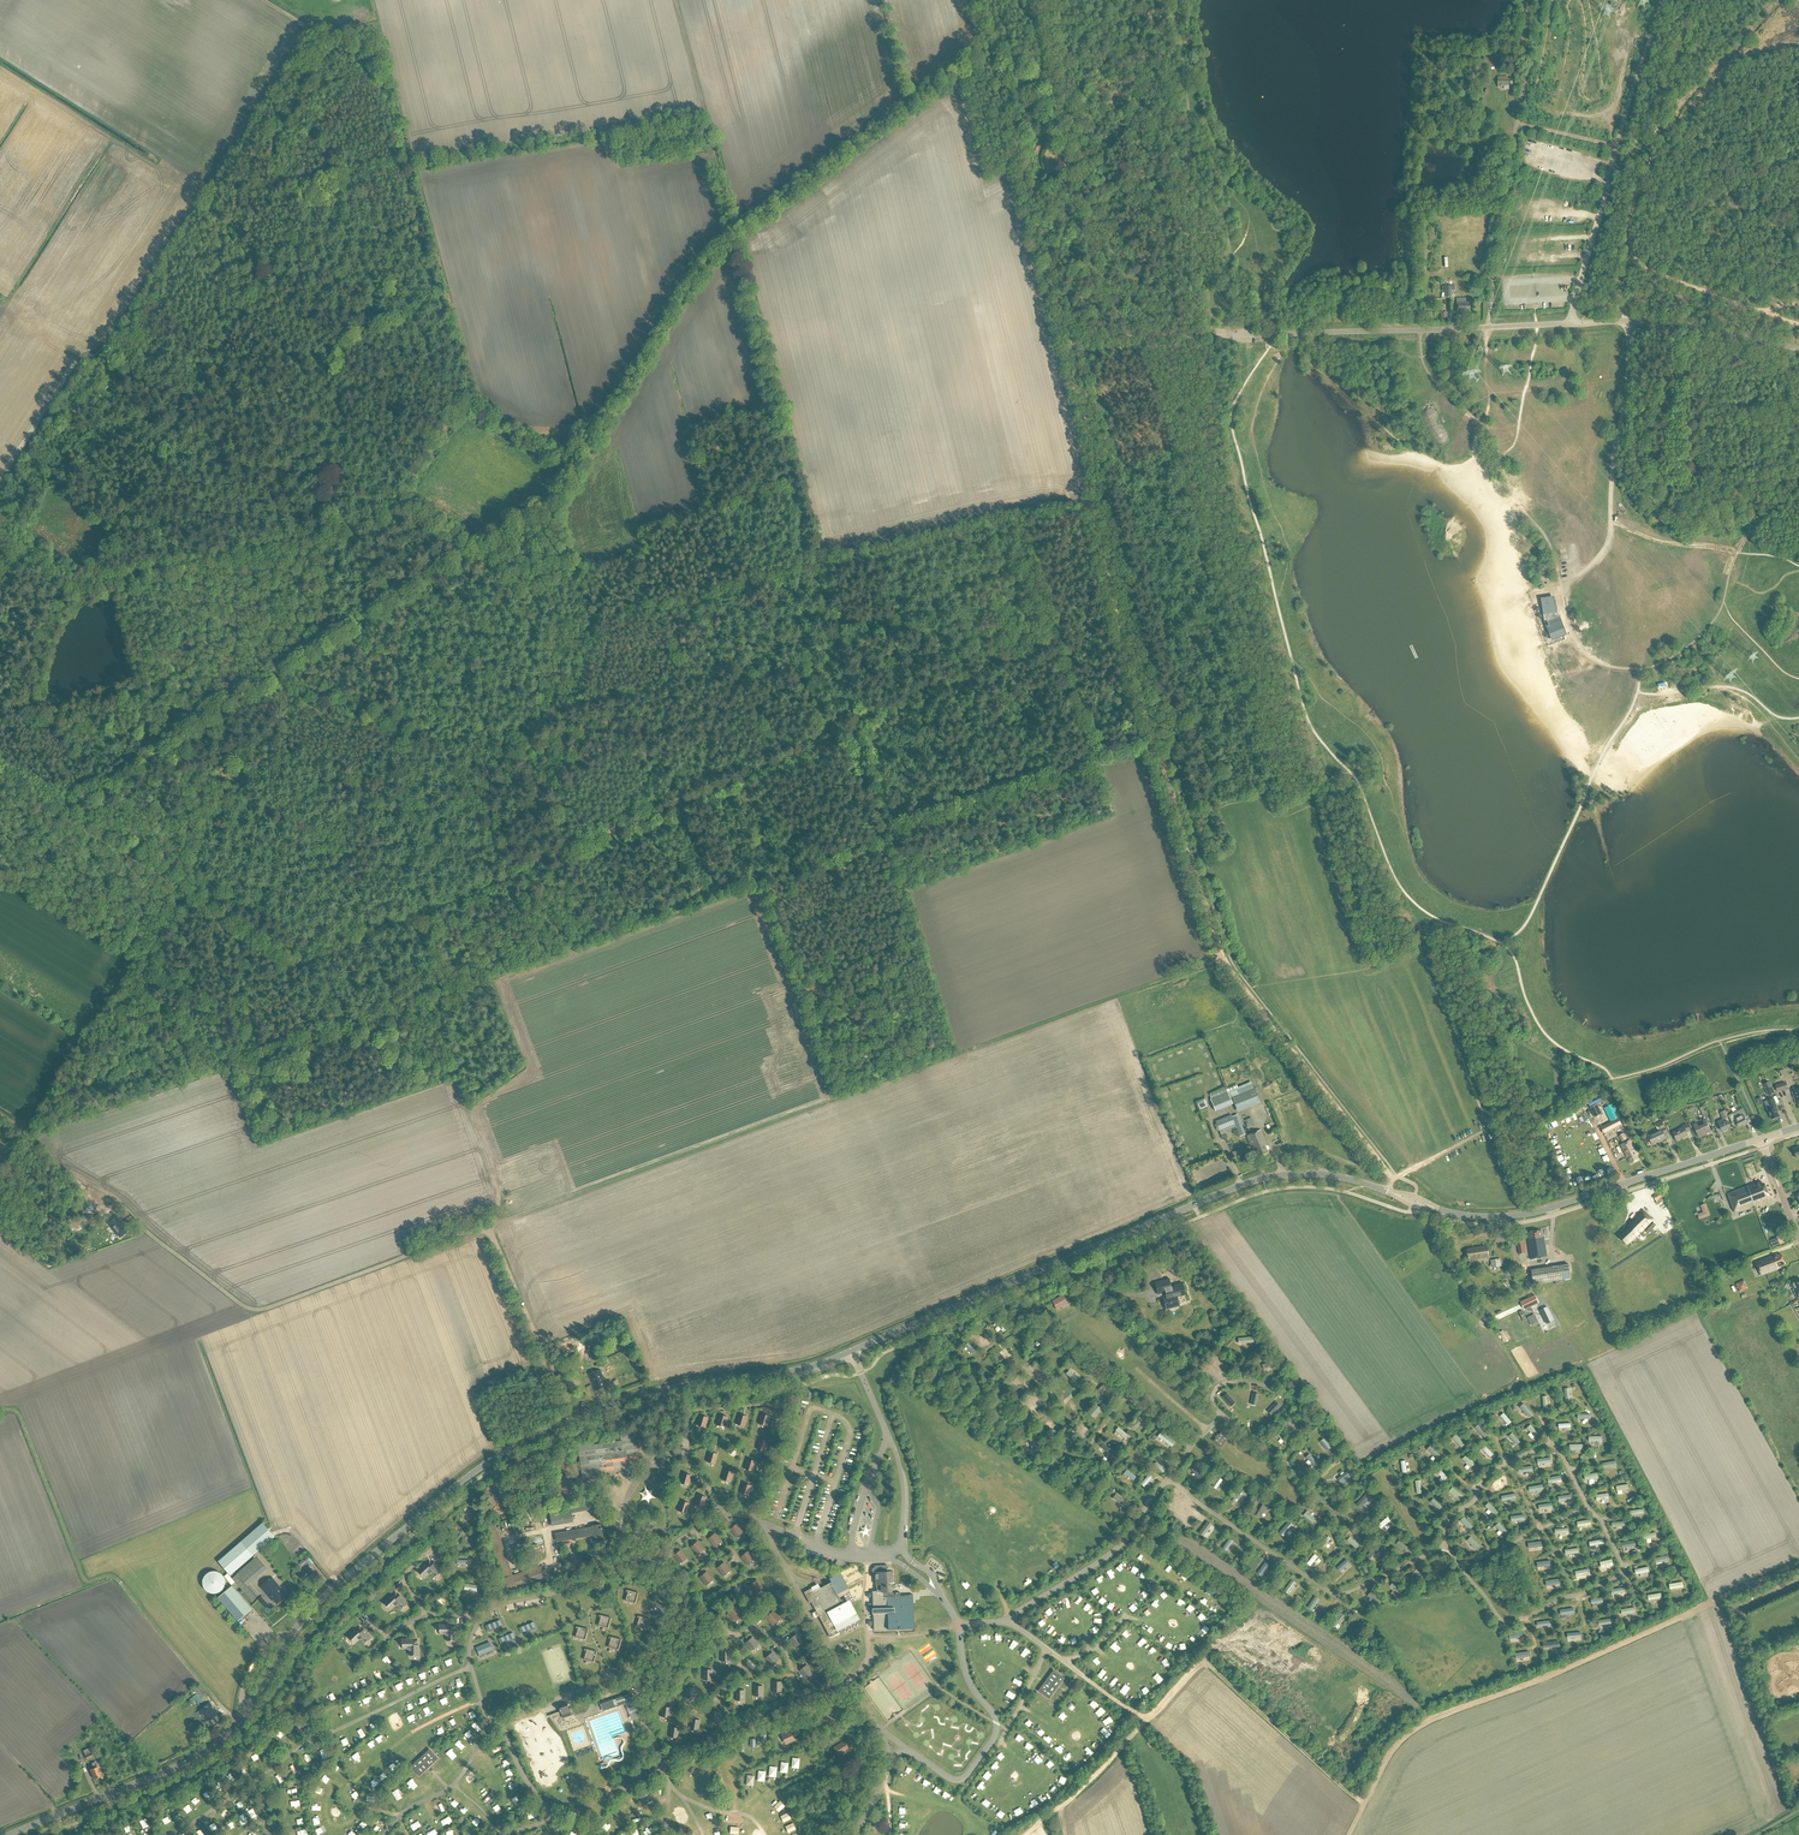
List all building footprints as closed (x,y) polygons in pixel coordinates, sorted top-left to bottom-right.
[(1442,286),(1443,292),(1445,292),(1445,298),(1452,297),(1452,290),(1456,290),(1456,286),(1442,286)] [(1457,299),(1457,312),(1470,312),(1470,310),(1471,310),(1470,304),(1468,304),(1468,302),(1466,302),(1466,298),(1457,299)] [(1553,598),(1542,600),(1545,616),(1545,619),(1546,622),(1548,627),(1548,626),(1551,634),(1563,629),(1561,623),(1559,616),(1558,617),(1554,614),(1555,608),(1553,598)] [(1775,1086),(1777,1092),(1787,1089),(1785,1083),(1780,1084),(1779,1079),(1771,1082),(1773,1086),(1775,1086)] [(1771,1085),(1765,1087),(1769,1096),(1775,1093),(1771,1085)] [(1232,1097),(1237,1108),(1259,1100),(1255,1089),(1232,1097)] [(1228,1091),(1211,1098),(1216,1110),(1233,1103),(1228,1091)] [(1768,1111),(1772,1120),(1779,1117),(1776,1111),(1778,1110),(1773,1098),(1764,1102),(1768,1111)] [(1704,1119),(1702,1120),(1704,1124),(1699,1127),(1697,1123),(1693,1125),(1699,1138),(1711,1132),(1706,1122),(1709,1121),(1709,1122),(1710,1122),(1703,1107),(1699,1108),(1704,1119)] [(1740,1115),(1735,1118),(1733,1114),(1728,1116),(1733,1124),(1736,1122),(1739,1127),(1747,1123),(1744,1117),(1747,1116),(1743,1108),(1738,1111),(1740,1115)] [(1729,1121),(1727,1118),(1728,1117),(1725,1110),(1720,1113),(1723,1119),(1718,1122),(1722,1131),(1730,1128),(1727,1121),(1729,1121)] [(1237,1129),(1240,1136),(1245,1134),(1238,1114),(1232,1116),(1232,1115),(1216,1120),(1221,1135),(1237,1129)] [(1246,1118),(1247,1125),(1254,1124),(1252,1117),(1246,1118)] [(1630,1124),(1627,1117),(1622,1120),(1625,1127),(1630,1124)] [(1604,1133),(1621,1125),(1618,1119),(1601,1127),(1604,1133)] [(1666,1138),(1664,1134),(1667,1133),(1662,1121),(1657,1123),(1656,1124),(1659,1130),(1647,1136),(1652,1145),(1666,1138)] [(1683,1127),(1673,1132),(1672,1131),(1676,1141),(1687,1135),(1686,1133),(1690,1131),(1690,1132),(1690,1131),(1686,1124),(1682,1126),(1683,1126),(1683,1127)] [(1268,1153),(1265,1146),(1267,1145),(1261,1130),(1247,1136),(1253,1151),(1255,1150),(1258,1157),(1268,1153)] [(1623,1133),(1619,1135),(1623,1144),(1620,1145),(1627,1158),(1627,1157),(1631,1164),(1638,1160),(1633,1150),(1635,1149),(1630,1140),(1627,1141),(1623,1133)] [(1245,1147),(1232,1152),(1234,1156),(1246,1151),(1245,1147)] [(1748,1171),(1755,1168),(1753,1163),(1746,1166),(1748,1171)] [(1761,1181),(1747,1186),(1755,1205),(1770,1199),(1764,1184),(1762,1185),(1761,1181)] [(1755,1205),(1747,1186),(1728,1194),(1735,1212),(1755,1205)] [(1663,1197),(1659,1192),(1653,1196),(1656,1201),(1663,1197)] [(1710,1215),(1706,1204),(1700,1206),(1703,1212),(1697,1215),(1699,1220),(1710,1215)] [(63,1215),(66,1220),(78,1213),(75,1208),(63,1215)] [(1619,1237),(1627,1245),(1638,1235),(1638,1236),(1653,1220),(1643,1210),(1635,1218),(1637,1219),(1634,1222),(1633,1221),(1628,1225),(1630,1227),(1619,1237)] [(120,1212),(112,1219),(123,1233),(131,1226),(120,1212)] [(91,1220),(96,1229),(102,1226),(97,1216),(91,1220)] [(76,1219),(70,1223),(76,1231),(82,1227),(76,1219)] [(1604,1221),(1611,1229),(1613,1226),(1606,1219),(1604,1221)] [(1528,1240),(1531,1259),(1547,1257),(1544,1237),(1542,1238),(1541,1231),(1529,1232),(1529,1233),(1528,1234),(1529,1236),(1530,1240),(1528,1240)] [(1780,1244),(1787,1241),(1784,1233),(1777,1235),(1780,1244)] [(1517,1241),(1519,1254),(1526,1253),(1524,1240),(1517,1241)] [(1477,1248),(1468,1249),(1469,1260),(1489,1257),(1487,1246),(1477,1248)] [(1756,1262),(1761,1275),(1780,1268),(1780,1266),(1785,1264),(1781,1254),(1777,1255),(1776,1254),(1756,1262)] [(1490,1265),(1490,1267),(1492,1267),(1492,1268),(1502,1266),(1501,1259),(1491,1260),(1492,1265),(1490,1265)] [(1531,1270),(1533,1284),(1571,1278),(1569,1264),(1531,1270)] [(1186,1294),(1182,1282),(1175,1284),(1175,1286),(1171,1287),(1169,1278),(1155,1282),(1158,1295),(1164,1293),(1165,1297),(1163,1298),(1166,1309),(1179,1306),(1177,1297),(1186,1294)] [(1745,1279),(1737,1282),(1740,1291),(1749,1287),(1745,1279)] [(1052,1301),(1057,1309),(1063,1306),(1069,1303),(1063,1293),(1059,1295),(1060,1297),(1052,1301)] [(1521,1302),(1524,1310),(1539,1303),(1535,1295),(1521,1302)] [(1547,1307),(1540,1310),(1547,1324),(1554,1321),(1547,1307)] [(1519,1312),(1523,1321),(1527,1319),(1522,1310),(1519,1312)] [(1532,1326),(1538,1323),(1534,1315),(1528,1318),(1532,1326)] [(997,1323),(1005,1330),(1007,1328),(1000,1320),(997,1323)] [(1499,1333),(1505,1342),(1509,1340),(1503,1330),(1499,1333)] [(1032,1334),(1041,1343),(1044,1340),(1036,1331),(1032,1334)] [(977,1336),(984,1343),(987,1341),(981,1333),(977,1336)] [(596,1338),(586,1342),(588,1348),(599,1343),(596,1338)] [(972,1353),(975,1349),(967,1342),(964,1345),(972,1353)] [(1008,1357),(1012,1355),(1005,1346),(1002,1348),(1008,1357)] [(1221,1359),(1213,1365),(1217,1371),(1225,1366),(1221,1359)] [(1273,1360),(1262,1364),(1264,1372),(1277,1368),(1273,1360)] [(1041,1365),(1036,1370),(1042,1376),(1047,1371),(1041,1365)] [(1065,1373),(1074,1381),(1077,1378),(1069,1369),(1065,1373)] [(589,1374),(595,1391),(605,1387),(604,1382),(605,1382),(600,1370),(589,1374)] [(569,1390),(563,1374),(555,1377),(561,1393),(569,1390)] [(1029,1391),(1033,1385),(1022,1379),(1019,1384),(1029,1391)] [(1095,1392),(1099,1395),(1107,1386),(1103,1383),(1095,1392)] [(1231,1406),(1235,1402),(1227,1392),(1222,1396),(1231,1406)] [(1259,1393),(1253,1392),(1250,1404),(1256,1404),(1259,1393)] [(1029,1403),(1032,1407),(1042,1399),(1039,1395),(1029,1403)] [(1281,1405),(1277,1401),(1267,1411),(1272,1415),(1281,1405)] [(1533,1413),(1524,1403),(1520,1406),(1529,1417),(1533,1413)] [(1093,1416),(1100,1407),(1097,1404),(1089,1413),(1093,1416)] [(1512,1421),(1504,1412),(1500,1416),(1508,1425),(1512,1421)] [(736,1424),(745,1426),(748,1417),(739,1414),(736,1424)] [(758,1424),(767,1426),(770,1416),(761,1414),(758,1424)] [(700,1415),(697,1425),(705,1427),(708,1418),(700,1415)] [(716,1424),(725,1427),(728,1417),(719,1415),(716,1424)] [(1139,1415),(1130,1425),(1134,1429),(1143,1420),(1139,1415)] [(1047,1420),(1057,1429),(1060,1426),(1051,1417),(1047,1420)] [(1301,1425),(1293,1417),(1290,1420),(1298,1428),(1301,1425)] [(1079,1433),(1086,1424),(1083,1422),(1076,1430),(1079,1433)] [(1490,1433),(1479,1424),(1475,1428),(1486,1437),(1490,1433)] [(1539,1433),(1530,1424),(1526,1427),(1535,1436),(1539,1433)] [(1115,1430),(1124,1437),(1127,1434),(1118,1426),(1115,1430)] [(622,1441),(593,1445),(593,1442),(578,1444),(583,1478),(602,1476),(601,1471),(614,1470),(613,1462),(637,1459),(633,1429),(620,1431),(622,1441)] [(1176,1442),(1161,1431),(1157,1436),(1172,1447),(1176,1442)] [(1213,1440),(1221,1447),(1229,1438),(1221,1431),(1219,1434),(1218,1433),(1215,1436),(1216,1437),(1213,1440)] [(1281,1431),(1277,1435),(1286,1443),(1290,1440),(1281,1431)] [(1073,1443),(1076,1440),(1068,1432),(1065,1435),(1073,1443)] [(1520,1441),(1512,1432),(1508,1436),(1517,1444),(1520,1441)] [(1466,1443),(1456,1433),(1452,1437),(1462,1447),(1466,1443)] [(1324,1438),(1320,1441),(1328,1451),(1332,1448),(1324,1438)] [(757,1449),(765,1451),(768,1442),(759,1439),(757,1449)] [(1100,1445),(1111,1455),(1114,1452),(1103,1442),(1100,1445)] [(1441,1454),(1430,1445),(1427,1449),(1437,1458),(1441,1454)] [(1494,1454),(1485,1445),(1482,1449),(1490,1457),(1494,1454)] [(707,1461),(715,1464),(718,1454),(709,1452),(707,1461)] [(1319,1463),(1310,1453),(1306,1457),(1316,1466),(1319,1463)] [(1475,1463),(1467,1454),(1462,1458),(1471,1467),(1475,1463)] [(744,1469),(753,1471),(756,1461),(747,1459),(744,1469)] [(1166,1469),(1156,1461),(1153,1465),(1163,1473),(1166,1469)] [(1194,1466),(1191,1469),(1199,1478),(1203,1475),(1194,1466)] [(1136,1477),(1126,1469),(1123,1473),(1133,1480),(1136,1477)] [(1448,1476),(1439,1469),(1436,1472),(1445,1480),(1448,1476)] [(725,1470),(722,1479),(730,1482),(733,1472),(725,1470)] [(1353,1475),(1349,1470),(1338,1478),(1342,1483),(1353,1475)] [(1599,1477),(1598,1472),(1584,1474),(1585,1480),(1599,1477)] [(680,1483),(689,1485),(692,1476),(683,1473),(680,1483)] [(1152,1478),(1148,1475),(1140,1484),(1144,1487),(1152,1478)] [(1222,1479),(1217,1476),(1211,1485),(1216,1489),(1222,1479)] [(740,1493),(749,1496),(752,1486),(743,1483),(740,1493)] [(1464,1495),(1452,1487),(1449,1491),(1461,1499),(1464,1495)] [(1244,1492),(1240,1489),(1231,1500),(1236,1503),(1244,1492)] [(1130,1503),(1116,1493),(1113,1498),(1127,1508),(1130,1503)] [(1370,1497),(1366,1493),(1356,1503),(1360,1507),(1370,1497)] [(695,1505),(704,1507),(707,1497),(698,1495),(695,1505)] [(1442,1506),(1433,1498),(1430,1501),(1439,1510),(1442,1506)] [(592,1510),(590,1501),(569,1505),(570,1507),(549,1511),(552,1526),(573,1522),(571,1513),(592,1510)] [(678,1511),(686,1513),(689,1503),(681,1501),(678,1511)] [(1498,1512),(1488,1502),(1485,1505),(1495,1515),(1498,1512)] [(1267,1506),(1262,1504),(1256,1516),(1260,1518),(1267,1506)] [(1184,1508),(1180,1506),(1174,1515),(1178,1517),(1184,1508)] [(1318,1518),(1308,1510),(1303,1515),(1313,1523),(1318,1518)] [(1389,1515),(1378,1524),(1381,1528),(1392,1519),(1389,1515)] [(1463,1517),(1460,1520),(1469,1530),(1473,1526),(1463,1517)] [(1203,1536),(1212,1524),(1207,1520),(1199,1532),(1203,1536)] [(1294,1525),(1289,1520),(1279,1532),(1284,1536),(1294,1525)] [(219,1561),(231,1575),(275,1535),(263,1522),(219,1561)] [(1508,1532),(1499,1522),(1495,1525),(1504,1535),(1508,1532)] [(556,1534),(557,1542),(594,1535),(595,1540),(603,1538),(601,1524),(592,1526),(592,1527),(556,1534)] [(730,1529),(737,1537),(744,1531),(737,1524),(730,1529)] [(708,1539),(714,1547),(721,1541),(715,1533),(708,1539)] [(1332,1538),(1329,1535),(1322,1544),(1325,1547),(1332,1538)] [(1360,1544),(1351,1536),(1347,1540),(1357,1548),(1360,1544)] [(1480,1545),(1470,1536),(1467,1540),(1477,1549),(1480,1545)] [(1233,1541),(1229,1538),(1222,1548),(1226,1551),(1233,1541)] [(1409,1547),(1399,1539),(1396,1543),(1406,1551),(1409,1547)] [(1635,1540),(1621,1542),(1622,1548),(1636,1545),(1635,1540)] [(691,1547),(697,1555),(704,1549),(698,1541),(691,1547)] [(1377,1547),(1368,1555),(1370,1558),(1379,1550),(1377,1547)] [(674,1556),(680,1564),(687,1558),(680,1550),(674,1556)] [(741,1557),(747,1565),(754,1559),(748,1551),(741,1557)] [(1318,1556),(1315,1554),(1307,1563),(1311,1566),(1318,1556)] [(267,1569),(257,1557),(238,1573),(248,1585),(267,1569)] [(1612,1558),(1600,1562),(1601,1568),(1614,1565),(1612,1558)] [(1350,1562),(1347,1559),(1337,1568),(1341,1571),(1350,1562)] [(1270,1565),(1266,1561),(1257,1573),(1262,1576),(1270,1565)] [(432,1571),(429,1573),(434,1578),(436,1576),(437,1576),(441,1572),(434,1564),(433,1565),(430,1562),(426,1565),(432,1571)] [(717,1568),(723,1576),(730,1570),(724,1562),(717,1568)] [(425,1578),(429,1573),(432,1571),(426,1565),(425,1564),(417,1571),(422,1576),(422,1575),(425,1578)] [(298,1574),(304,1581),(314,1572),(309,1566),(298,1574)] [(501,1579),(506,1594),(545,1581),(540,1566),(501,1579)] [(887,1566),(876,1567),(873,1570),(875,1572),(873,1574),(875,1576),(875,1580),(876,1581),(876,1591),(873,1592),(874,1609),(873,1609),(873,1615),(874,1615),(874,1632),(913,1631),(913,1629),(916,1629),(915,1615),(914,1598),(913,1594),(900,1595),(900,1593),(896,1593),(896,1590),(893,1590),(893,1591),(892,1591),(892,1582),(893,1582),(893,1572),(888,1572),(888,1570),(889,1568),(887,1566)] [(1648,1566),(1635,1569),(1636,1574),(1649,1571),(1648,1566)] [(1589,1568),(1575,1571),(1576,1576),(1590,1573),(1589,1568)] [(1425,1577),(1416,1569),(1412,1573),(1422,1581),(1425,1577)] [(216,1593),(219,1592),(222,1590),(224,1587),(226,1583),(226,1580),(224,1576),(222,1574),(220,1571),(216,1570),(212,1570),(209,1572),(206,1574),(204,1578),(203,1582),(204,1585),(206,1589),(209,1591),(212,1593),(216,1593)] [(845,1583),(839,1570),(828,1576),(831,1582),(835,1588),(845,1583)] [(700,1577),(706,1585),(713,1580),(707,1572),(700,1577)] [(235,1581),(228,1573),(224,1576),(232,1584),(235,1581)] [(260,1595),(250,1584),(248,1586),(237,1574),(233,1578),(252,1601),(260,1595)] [(260,1587),(271,1600),(273,1599),(277,1604),(286,1597),(281,1592),(283,1591),(272,1577),(260,1587)] [(1297,1582),(1292,1579),(1284,1591),(1289,1594),(1297,1582)] [(750,1585),(757,1593),(764,1588),(757,1580),(750,1585)] [(1394,1581),(1391,1584),(1400,1592),(1403,1589),(1394,1581)] [(812,1588),(804,1592),(810,1603),(811,1602),(827,1632),(828,1632),(830,1637),(838,1633),(835,1626),(855,1616),(849,1606),(845,1608),(835,1588),(831,1582),(813,1592),(812,1588)] [(477,1592),(478,1585),(465,1583),(464,1590),(468,1591),(468,1592),(473,1592),(473,1591),(477,1592)] [(252,1610),(233,1586),(218,1598),(238,1621),(252,1610)] [(636,1604),(639,1592),(628,1589),(624,1601),(636,1604)] [(1382,1601),(1372,1591),(1368,1595),(1378,1604),(1382,1601)] [(396,1605),(400,1610),(403,1607),(403,1608),(408,1603),(400,1596),(399,1597),(396,1594),(393,1597),(398,1602),(396,1605)] [(391,1609),(396,1605),(398,1602),(393,1597),(392,1595),(384,1603),(388,1608),(389,1607),(391,1609)] [(1320,1599),(1316,1595),(1308,1607),(1312,1610),(1320,1599)] [(259,1599),(265,1607),(269,1604),(262,1596),(259,1599)] [(728,1613),(735,1621),(744,1614),(737,1605),(728,1613)] [(766,1617),(773,1625),(781,1619),(774,1611),(766,1617)] [(1345,1616),(1342,1613),(1331,1624),(1335,1627),(1345,1616)] [(609,1629),(612,1617),(601,1614),(597,1626),(609,1629)] [(647,1630),(651,1618),(639,1615),(636,1627),(647,1630)] [(487,1631),(502,1625),(500,1620),(485,1625),(487,1631)] [(535,1627),(533,1622),(519,1628),(521,1633),(535,1627)] [(440,1634),(447,1634),(450,1634),(450,1626),(450,1625),(439,1625),(439,1631),(440,1631),(440,1634)] [(586,1641),(589,1629),(578,1625),(575,1637),(586,1641)] [(447,1634),(447,1641),(450,1641),(450,1642),(456,1641),(456,1631),(454,1631),(454,1626),(450,1626),(450,1634),(447,1634)] [(362,1636),(360,1639),(364,1644),(367,1641),(367,1642),(372,1637),(364,1630),(363,1631),(360,1628),(357,1631),(362,1636)] [(355,1643),(360,1639),(362,1636),(357,1631),(356,1629),(348,1637),(352,1642),(353,1641),(355,1643)] [(515,1638),(513,1633),(498,1639),(500,1644),(515,1638)] [(789,1640),(796,1647),(803,1642),(796,1634),(789,1640)] [(619,1651),(622,1639),(611,1636),(607,1647),(619,1651)] [(745,1643),(752,1651),(758,1645),(752,1637),(745,1643)] [(403,1649),(409,1649),(413,1649),(413,1641),(413,1639),(402,1639),(402,1646),(403,1646),(403,1649)] [(413,1649),(409,1649),(409,1655),(413,1655),(413,1656),(419,1656),(419,1645),(417,1645),(417,1641),(413,1641),(413,1649)] [(493,1650),(490,1642),(478,1647),(482,1655),(493,1650)] [(594,1663),(598,1651),(586,1648),(583,1660),(594,1663)] [(721,1651),(721,1661),(730,1661),(730,1651),(721,1651)] [(765,1658),(772,1666),(778,1660),(772,1652),(765,1658)] [(800,1671),(806,1678),(813,1673),(806,1665),(800,1671)] [(1038,1691),(1049,1699),(1065,1678),(1054,1669),(1038,1691)] [(703,1670),(703,1680),(712,1680),(712,1670),(703,1670)] [(772,1692),(781,1692),(781,1682),(772,1682),(772,1692)] [(754,1696),(763,1696),(763,1686),(754,1686),(754,1696)] [(196,1691),(202,1699),(207,1695),(201,1688),(196,1691)] [(686,1688),(686,1698),(694,1698),(694,1688),(686,1688)] [(735,1700),(744,1700),(744,1690),(735,1690),(735,1700)] [(626,1704),(632,1720),(639,1717),(631,1693),(600,1704),(603,1712),(626,1704)] [(219,1717),(220,1716),(209,1702),(199,1711),(207,1721),(208,1720),(210,1723),(213,1727),(222,1720),(219,1717)] [(559,1706),(563,1719),(572,1715),(567,1703),(559,1706)] [(660,1716),(669,1718),(671,1708),(662,1707),(660,1716)] [(709,1721),(718,1722),(720,1712),(711,1711),(709,1721)] [(690,1729),(698,1730),(700,1720),(691,1719),(690,1729)] [(473,1723),(479,1728),(482,1726),(476,1720),(473,1723)] [(669,1737),(678,1738),(679,1728),(670,1727),(669,1737)] [(781,1735),(786,1744),(795,1740),(791,1731),(781,1735)] [(851,1745),(852,1744),(849,1739),(844,1743),(843,1742),(834,1748),(839,1755),(845,1751),(846,1753),(853,1748),(851,1745)] [(83,1751),(87,1760),(93,1757),(89,1748),(83,1751)] [(411,1767),(419,1776),(438,1758),(430,1749),(411,1767)] [(800,1758),(792,1757),(791,1768),(799,1768),(800,1758)] [(94,1768),(90,1770),(94,1779),(101,1776),(97,1767),(95,1762),(92,1764),(94,1768)] [(336,1762),(331,1766),(337,1773),(341,1769),(336,1762)] [(789,1762),(781,1762),(780,1772),(788,1773),(789,1762)] [(778,1767),(770,1766),(769,1776),(777,1777),(778,1767)] [(766,1771),(759,1770),(757,1781),(765,1782),(766,1771)] [(754,1786),(754,1775),(747,1775),(746,1785),(754,1786)] [(410,1777),(406,1782),(411,1786),(415,1781),(410,1777)] [(354,1788),(348,1793),(352,1798),(358,1794),(354,1788)] [(745,1821),(743,1817),(739,1820),(744,1828),(749,1825),(747,1821),(745,1821)] [(411,1824),(414,1830),(422,1826),(419,1820),(411,1824)] [(646,1834),(653,1830),(650,1825),(643,1829),(646,1834)] [(359,1833),(352,1826),(346,1832),(349,1834),(357,1834),(359,1833)]
